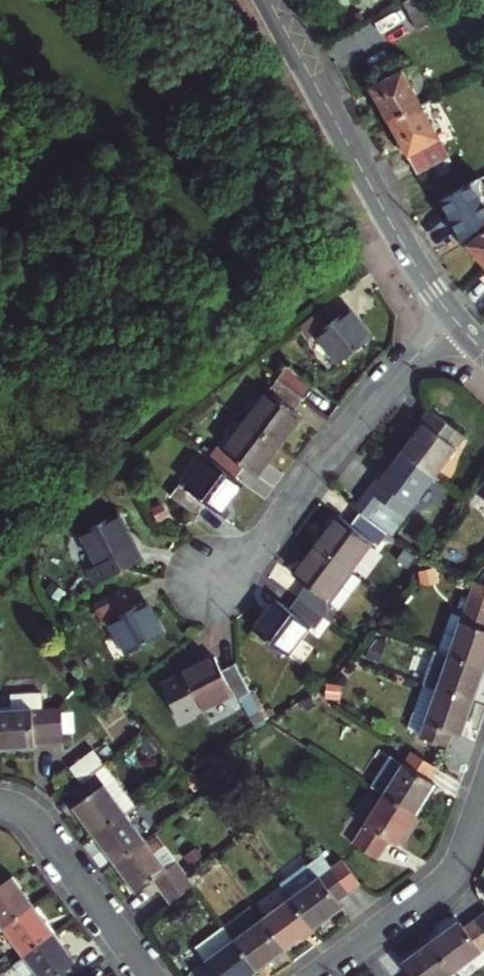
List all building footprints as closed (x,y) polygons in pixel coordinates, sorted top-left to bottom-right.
[(416,27),(438,15),(435,10),(438,8),(436,3),(434,0),(402,0),(416,27)] [(388,122),(419,106),(401,71),(369,88),(388,122)] [(419,106),(388,122),(415,174),(447,157),(419,106)] [(462,220),(473,232),(483,223),(483,214),(478,207),(462,220)] [(466,246),(483,268),(483,231),(466,246)] [(344,313),(335,301),(309,322),(318,334),(323,330),(345,360),(379,334),(357,304),(344,313)] [(309,322),(304,326),(313,338),(318,334),(309,322)] [(287,368),(277,381),(303,401),(313,388),(287,368)] [(294,413),(303,401),(277,381),(244,423),(277,448),(300,418),(294,413)] [(402,454),(436,479),(465,441),(427,413),(414,431),(417,434),(402,454)] [(277,448),(244,423),(222,453),(216,448),(207,459),(234,478),(242,468),(255,477),(277,448)] [(360,515),(388,535),(392,539),(426,493),(436,479),(402,454),(385,477),(381,474),(355,511),(360,515)] [(234,478),(207,459),(184,490),(178,486),(170,497),(196,516),(204,505),(217,514),(241,483),(234,478)] [(475,494),(483,501),(483,482),(475,494)] [(315,548),(348,573),(371,543),(377,548),(388,535),(360,515),(350,527),(339,518),(315,548)] [(138,564),(130,550),(112,517),(77,537),(95,569),(89,573),(98,588),(126,571),(138,564)] [(303,587),(295,598),(322,620),(331,608),(325,603),(348,573),(315,548),(292,578),(303,587)] [(483,600),(483,587),(473,583),(469,594),(483,600)] [(469,594),(464,609),(483,616),(483,600),(469,594)] [(133,609),(125,596),(96,613),(104,626),(109,623),(128,656),(164,635),(146,602),(133,609)] [(285,610),(274,602),(251,632),(283,656),(305,626),(313,632),(322,620),(295,598),(285,610)] [(464,609),(451,604),(434,653),(483,669),(483,616),(464,609)] [(473,703),(483,669),(434,653),(423,687),(473,703)] [(256,705),(238,670),(225,677),(217,663),(184,680),(202,716),(236,698),(244,713),(256,705)] [(473,703),(423,687),(407,731),(422,736),(421,739),(449,748),(453,735),(461,737),(473,703)] [(0,703),(0,754),(35,752),(34,743),(64,741),(62,713),(43,714),(42,701),(0,703)] [(34,743),(35,752),(64,749),(64,741),(34,743)] [(385,796),(418,816),(436,786),(428,782),(436,768),(411,753),(407,758),(394,751),(372,788),(385,796)] [(105,770),(93,755),(69,773),(81,788),(105,770)] [(125,816),(134,809),(105,770),(81,788),(72,795),(80,805),(73,810),(95,839),(125,816)] [(418,816),(385,796),(354,849),(378,864),(392,842),(399,847),(418,816)] [(116,867),(146,845),(125,816),(95,839),(116,867)] [(146,845),(116,867),(138,896),(155,883),(163,894),(185,877),(177,866),(168,874),(146,845)] [(351,895),(362,887),(344,863),(333,871),(351,895)] [(338,905),(351,895),(333,871),(293,901),(316,932),(343,911),(338,905)] [(185,877),(163,894),(172,906),(194,888),(185,877)] [(13,882),(0,891),(0,936),(4,933),(35,910),(13,882)] [(316,932),(293,901),(265,922),(288,953),(316,932)] [(35,910),(4,933),(26,961),(56,938),(35,910)] [(288,953),(265,922),(256,910),(228,932),(260,974),(288,953)] [(432,944),(455,975),(483,954),(483,931),(476,921),(465,931),(459,924),(432,944)] [(197,974),(199,975),(258,975),(260,974),(228,932),(226,929),(196,951),(208,966),(197,974)] [(26,961),(37,975),(75,975),(72,971),(77,967),(56,938),(26,961)] [(455,975),(432,944),(403,966),(412,975),(456,975),(455,975)]
